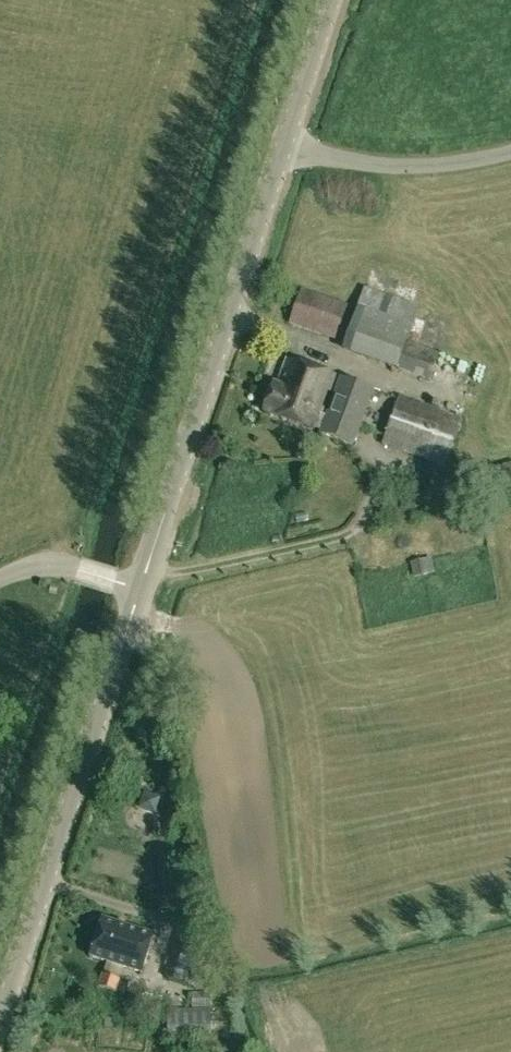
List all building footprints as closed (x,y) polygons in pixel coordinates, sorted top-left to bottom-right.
[(397,368),(407,340),(419,306),(364,286),(342,350),(397,369),(397,368)] [(337,338),(348,304),(301,288),(289,322),(337,338)] [(439,352),(407,340),(397,368),(430,380),(439,352)] [(469,382),(477,355),(446,345),(437,372),(469,382)] [(317,427),(326,430),(329,415),(322,413),(335,376),(286,358),(277,384),(273,383),(264,410),(316,429),(317,427)] [(329,415),(326,430),(325,432),(355,442),(374,390),(342,379),(329,415)] [(399,394),(381,443),(444,466),(461,417),(399,394)] [(433,572),(429,557),(410,563),(415,577),(433,572)] [(140,971),(153,934),(102,918),(90,955),(107,961),(124,966),(140,971)] [(193,984),(198,968),(201,958),(172,949),(164,975),(193,984)] [(103,973),(102,973),(98,985),(115,991),(119,978),(103,973)] [(168,1031),(209,1031),(209,1008),(168,1008),(168,1031)]
